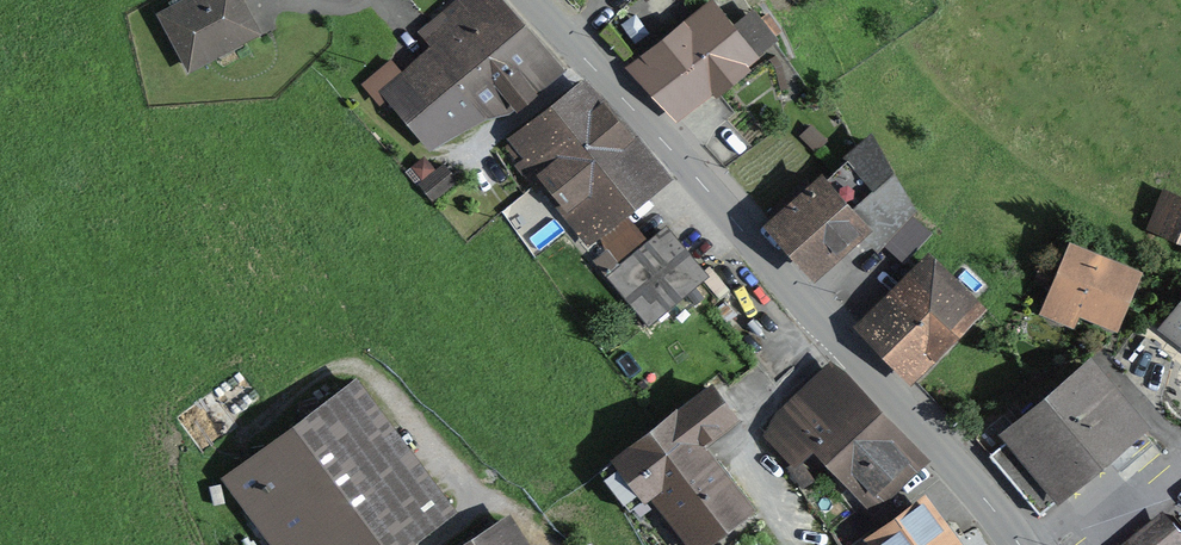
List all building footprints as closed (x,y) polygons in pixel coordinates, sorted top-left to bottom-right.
[(241,0),(177,0),(155,12),(188,73),(259,34),(241,0)] [(402,70),(391,58),(362,82),(380,104),(387,99),(408,124),(526,25),(505,0),(454,0),(417,31),(430,47),(402,70)] [(735,23),(715,0),(704,0),(627,64),(651,93),(735,23)] [(755,6),(735,23),(651,93),(676,122),(785,31),(768,11),(762,15),(755,6)] [(569,77),(526,25),(408,124),(430,150),(436,144),(484,117),(511,114),(517,121),(569,77)] [(670,178),(585,74),(504,139),(520,159),(515,164),(536,190),(541,186),(589,244),(597,237),(627,213),(670,178)] [(828,139),(811,122),(800,133),(817,150),(828,139)] [(848,159),(828,178),(822,172),(763,226),(814,280),(866,232),(878,246),(918,209),(871,129),(843,154),(848,159)] [(457,179),(442,162),(418,184),(433,201),(457,179)] [(1164,185),(1148,226),(1180,239),(1180,192),(1164,185)] [(709,274),(666,222),(647,238),(627,213),(597,237),(606,248),(593,259),(646,325),(709,274)] [(1118,330),(1143,268),(1071,238),(1040,312),(1075,327),(1081,314),(1118,330)] [(912,383),(987,305),(930,250),(854,326),(912,383)] [(1159,326),(1180,343),(1180,299),(1159,326)] [(1172,356),(1146,335),(1126,362),(1161,393),(1172,356)] [(1057,499),(1059,501),(1152,423),(1091,351),(997,430),(1006,440),(990,453),(1040,513),(1057,499)] [(930,459),(829,357),(772,412),(763,434),(795,466),(811,450),(874,514),(930,459)] [(355,375),(221,474),(273,544),(411,544),(456,512),(355,375)] [(710,380),(596,469),(628,509),(641,498),(643,501),(649,496),(688,544),(707,544),(754,508),(704,445),(740,417),(710,380)] [(926,489),(846,544),(965,544),(926,489)] [(510,511),(456,544),(531,544),(510,511)] [(1127,540),(1132,544),(1180,544),(1180,535),(1162,512),(1127,540)]
